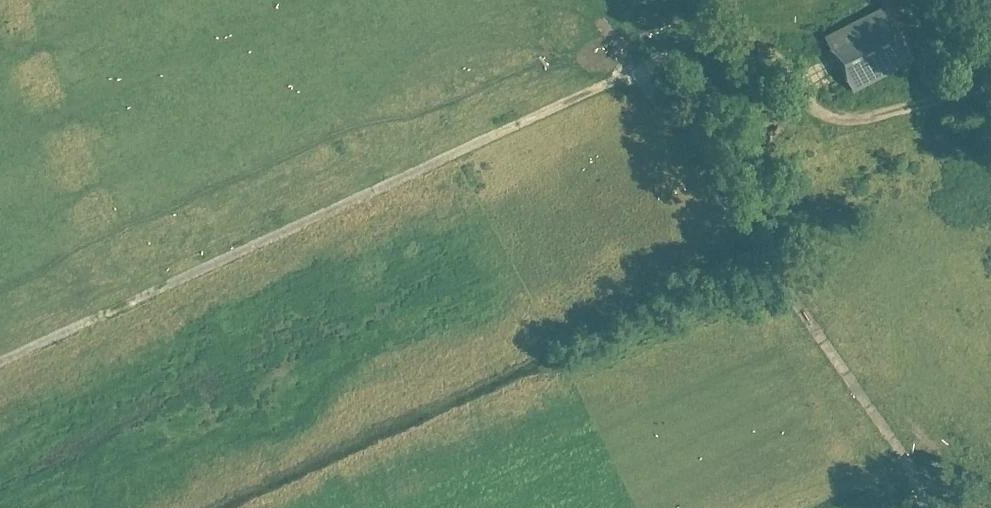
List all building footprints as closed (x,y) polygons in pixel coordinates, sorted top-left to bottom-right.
[(853,91),(913,60),(885,6),(824,37),(853,91)]
